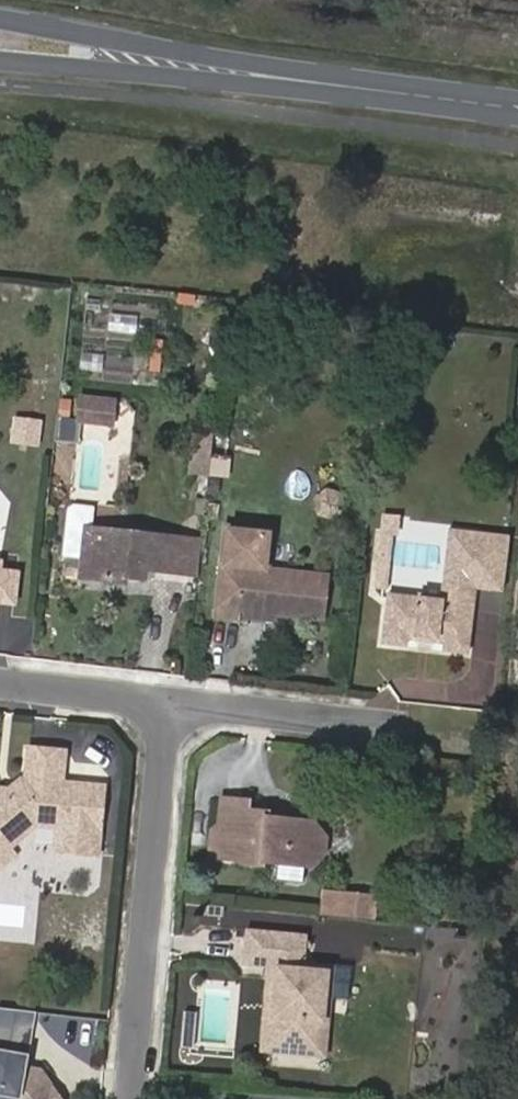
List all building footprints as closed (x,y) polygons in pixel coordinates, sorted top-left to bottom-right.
[(85,395),(64,393),(63,413),(83,415),(85,395)] [(61,416),(60,437),(82,439),(83,417),(61,416)] [(89,420),(86,442),(97,443),(100,421),(89,420)] [(97,443),(119,445),(120,423),(100,421),(97,443)] [(75,556),(94,558),(97,528),(102,528),(104,507),(85,505),(80,509),(75,556)] [(186,571),(190,538),(102,528),(97,528),(94,558),(91,580),(118,583),(119,574),(135,577),(153,578),(154,567),(186,571)] [(284,614),(335,620),(340,577),(274,570),(278,534),(238,531),(235,564),(231,564),(226,616),(247,618),(247,611),(253,611),(284,614)] [(186,571),(208,574),(212,541),(190,538),(186,571)] [(457,649),(482,652),(492,569),(457,565),(453,594),(452,599),(429,596),(400,593),(393,642),(418,645),(419,639),(419,634),(458,638),(458,643),(457,649)] [(19,604),(22,574),(2,572),(0,592),(0,602),(19,604)] [(118,583),(134,585),(135,577),(119,574),(118,583)] [(252,620),(284,623),(284,614),(253,611),(252,620)] [(419,639),(458,643),(458,638),(419,634),(419,639)] [(109,860),(115,789),(75,786),(78,755),(43,752),(40,783),(34,782),(20,794),(13,793),(0,804),(0,855),(15,856),(18,853),(48,827),(66,829),(65,850),(71,856),(109,860)] [(319,864),(319,863),(321,819),(295,817),(278,816),(278,809),(255,808),(256,798),(231,796),(228,828),(225,855),(225,857),(246,858),(249,863),(275,866),(275,861),(287,861),(286,878),(312,880),(313,864),(319,864)] [(319,863),(334,852),(336,831),(321,819),(319,863)] [(219,835),(218,849),(225,855),(228,828),(219,835)] [(5,876),(25,861),(18,853),(15,856),(0,855),(0,870),(5,876)] [(332,912),(343,913),(345,890),(333,889),(332,912)] [(343,913),(381,916),(383,893),(345,890),(343,913)] [(311,969),(312,961),(314,934),(255,928),(252,962),(277,964),(285,965),(276,1049),(327,1054),(334,972),(311,969)] [(327,1054),(335,1055),(343,964),(312,961),(311,969),(334,972),(327,1054)] [(277,964),(269,1049),(276,1049),(285,965),(277,964)] [(0,1023),(0,1040),(39,1046),(44,1010),(3,1003),(0,1023)] [(62,1093),(50,1075),(32,1071),(34,1062),(3,1054),(0,1063),(0,1098),(62,1098),(62,1093)]
